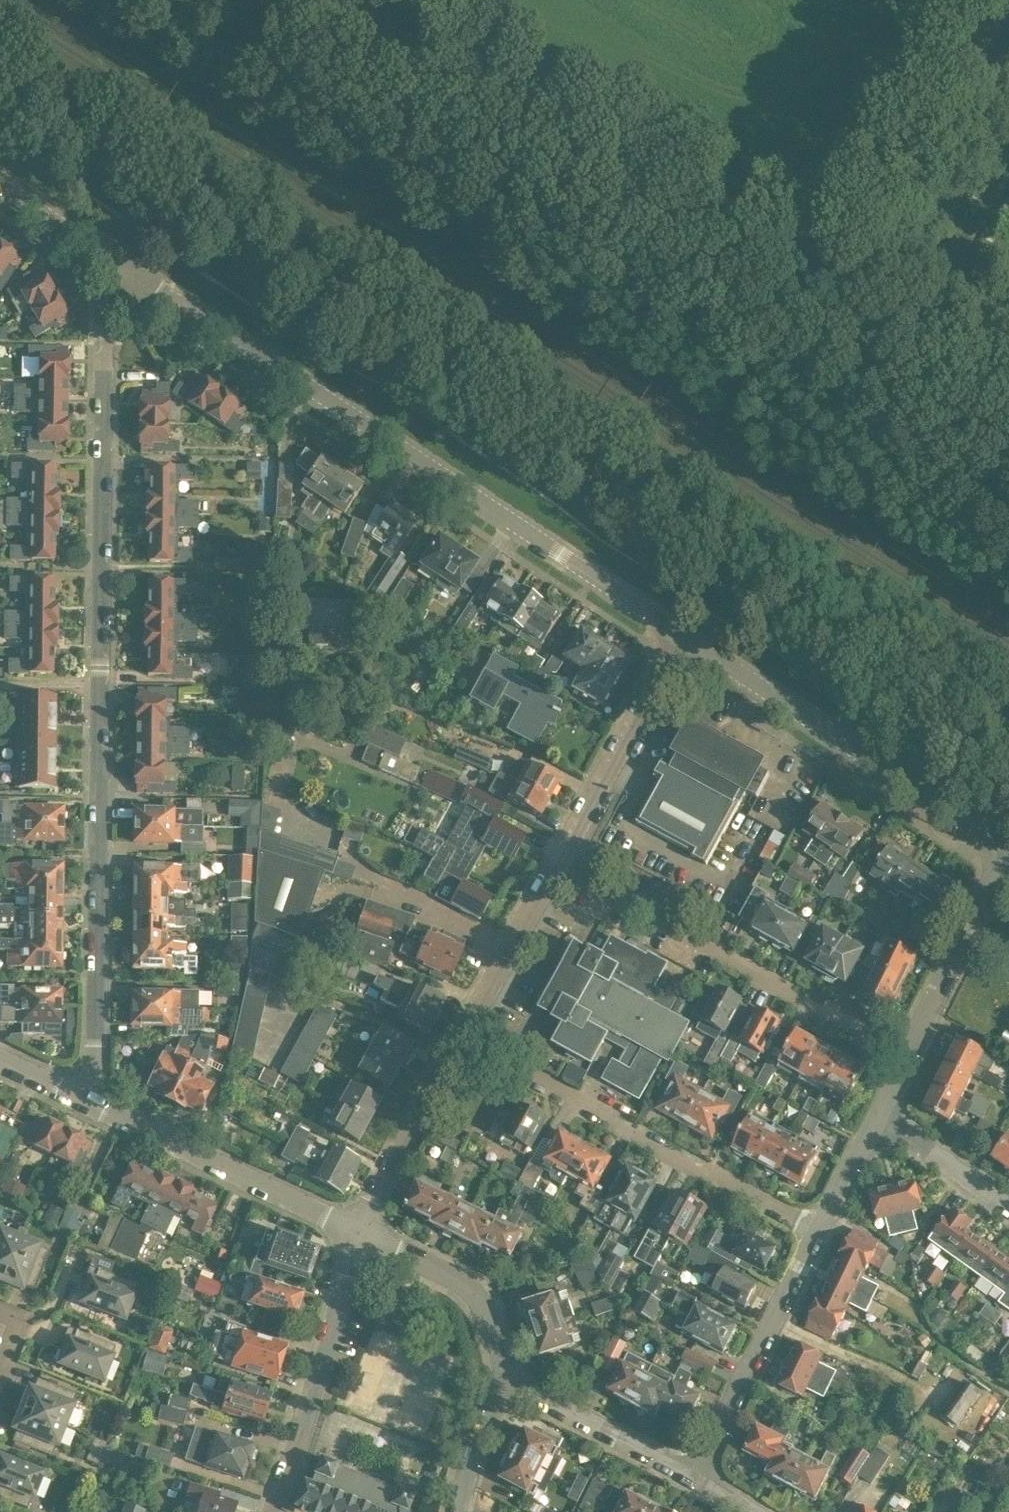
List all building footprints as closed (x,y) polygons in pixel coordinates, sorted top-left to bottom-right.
[(14,269),(20,260),(13,255),(14,254),(0,244),(0,290),(14,269)] [(21,293),(29,308),(54,294),(43,275),(42,276),(37,269),(24,277),(25,279),(8,290),(13,298),(21,293)] [(54,294),(29,308),(38,322),(29,328),(34,337),(52,326),(54,329),(68,321),(64,314),(65,313),(54,294)] [(40,357),(40,379),(67,379),(68,357),(66,357),(66,349),(50,349),(50,353),(41,353),(41,348),(29,348),(29,357),(40,357)] [(173,393),(204,414),(220,390),(201,378),(201,379),(194,375),(185,388),(179,384),(173,393)] [(16,387),(15,400),(65,400),(66,380),(67,380),(67,379),(40,379),(35,379),(35,386),(16,387)] [(139,400),(139,422),(167,422),(167,385),(157,385),(157,392),(152,392),(141,391),(141,400),(139,400)] [(220,390),(204,414),(235,434),(241,425),(235,422),(244,408),(237,404),(238,402),(220,390)] [(15,400),(15,413),(35,413),(35,420),(39,420),(65,420),(65,400),(15,400)] [(67,420),(65,420),(39,420),(38,442),(28,441),(28,451),(39,451),(39,447),(49,447),(49,451),(53,451),(65,451),(65,443),(66,443),(67,420)] [(167,422),(139,422),(138,444),(140,444),(140,452),(156,452),(156,448),(166,449),(165,452),(177,453),(177,443),(167,443),(167,422)] [(295,522),(304,528),(340,473),(319,459),(305,450),(294,465),(308,475),(301,486),(304,488),(301,493),(308,497),(302,507),(304,509),(295,522)] [(12,466),(12,480),(27,480),(27,493),(53,493),(53,491),(58,491),(58,490),(54,490),(54,466),(12,466)] [(150,467),(150,491),(177,491),(177,480),(192,480),(193,468),(150,467)] [(340,473),(304,528),(312,533),(331,506),(343,514),(361,487),(340,473)] [(248,479),(248,494),(261,494),(261,479),(248,479)] [(276,518),(289,518),(291,482),(277,481),(276,518)] [(7,501),(7,513),(58,513),(58,491),(53,491),(53,493),(27,493),(27,501),(7,501)] [(146,491),(145,514),(196,515),(196,503),(177,502),(177,491),(150,491),(146,491)] [(375,527),(369,536),(383,545),(379,552),(390,559),(395,551),(396,552),(416,522),(389,505),(375,527)] [(7,513),(7,527),(26,528),(26,535),(53,535),(53,536),(57,536),(58,513),(7,513)] [(145,538),(149,538),(176,539),(176,527),(196,528),(196,515),(145,514),(145,538)] [(272,518),(259,517),(259,531),(271,532),(272,518)] [(340,554),(353,559),(366,523),(352,519),(340,554)] [(11,549),(10,560),(53,560),(53,536),(53,535),(26,535),(26,549),(11,549)] [(419,565),(438,578),(457,549),(448,543),(447,540),(443,538),(440,538),(437,536),(419,565)] [(176,539),(149,538),(149,562),(191,562),(192,550),(176,550),(176,539)] [(246,539),(246,550),(255,550),(255,539),(246,539)] [(438,578),(435,584),(454,597),(458,591),(477,562),(474,561),(474,558),(469,555),(467,556),(457,549),(438,578)] [(390,559),(366,594),(377,601),(406,558),(396,552),(395,551),(390,559)] [(215,558),(215,571),(253,571),(253,558),(215,558)] [(281,558),(277,568),(300,576),(304,566),(281,558)] [(485,578),(452,629),(464,634),(483,605),(493,613),(489,618),(497,624),(501,618),(520,590),(510,584),(510,581),(506,579),(503,579),(500,577),(495,584),(485,578)] [(53,579),(10,579),(10,592),(26,592),(26,605),(52,606),(52,603),(53,579)] [(384,607),(397,612),(413,586),(401,579),(384,607)] [(148,581),(148,605),(175,605),(175,594),(191,594),(191,582),(148,581)] [(497,624),(517,638),(517,637),(521,631),(539,603),(530,597),(529,594),(525,591),(522,592),(520,590),(501,618),(497,624)] [(5,613),(5,627),(56,626),(56,603),(52,603),(52,606),(26,605),(26,612),(5,613)] [(301,648),(349,649),(350,604),(288,603),(288,632),(302,632),(301,648)] [(521,631),(517,637),(523,640),(526,635),(540,645),(559,616),(556,615),(556,612),(552,609),(549,609),(539,603),(521,631)] [(144,605),(144,628),(195,629),(195,616),(175,616),(175,605),(148,605),(144,605)] [(414,619),(422,623),(428,612),(420,608),(414,619)] [(5,627),(5,640),(25,640),(25,647),(52,648),(52,650),(56,650),(56,626),(5,627)] [(144,651),(148,651),(175,652),(175,641),(195,641),(195,629),(144,628),(144,651)] [(580,630),(562,658),(581,671),(586,665),(600,643),(590,636),(589,634),(585,631),(582,631),(580,630)] [(600,643),(586,665),(594,670),(599,673),(601,671),(615,678),(627,657),(610,647),(606,645),(603,645),(600,643)] [(511,646),(506,654),(516,658),(520,651),(511,646)] [(9,660),(9,673),(52,674),(52,650),(52,648),(25,647),(25,660),(9,660)] [(175,652),(148,651),(147,675),(174,676),(174,679),(190,679),(190,660),(175,660),(175,652)] [(230,654),(229,682),(244,683),(244,654),(230,654)] [(528,663),(538,668),(538,667),(542,659),(533,654),(528,663)] [(557,711),(559,703),(510,677),(515,668),(492,656),(483,674),(487,676),(475,697),(493,707),(500,694),(521,704),(507,729),(534,744),(552,711),(559,716),(560,713),(557,711)] [(551,656),(543,668),(552,674),(559,661),(551,656)] [(533,677),(543,683),(549,673),(538,667),(538,668),(533,677)] [(574,677),(566,677),(566,686),(571,689),(600,706),(607,693),(612,692),(617,684),(615,678),(601,671),(599,673),(594,670),(586,684),(574,677)] [(566,677),(548,675),(543,683),(566,685),(566,677)] [(135,721),(137,721),(168,721),(168,720),(163,720),(163,700),(174,700),(174,691),(163,691),(162,694),(153,694),(153,690),(148,690),(137,690),(137,698),(135,698),(135,721)] [(16,695),(15,719),(55,719),(55,695),(16,695)] [(260,696),(249,696),(249,705),(260,705),(260,696)] [(376,700),(370,719),(382,723),(388,704),(376,700)] [(15,719),(15,739),(55,740),(55,719),(15,719)] [(137,721),(136,741),(187,742),(188,730),(168,729),(168,721),(137,721)] [(691,856),(706,865),(746,792),(757,798),(769,774),(759,769),(763,762),(731,745),(734,740),(725,735),(722,740),(691,723),(667,765),(662,762),(654,777),(659,780),(636,822),(692,853),(691,856)] [(363,724),(355,743),(366,747),(366,746),(384,753),(398,759),(405,741),(363,724)] [(15,739),(15,760),(55,761),(55,740),(15,739)] [(136,741),(136,761),(167,762),(167,754),(187,755),(187,742),(136,741)] [(467,806),(446,844),(475,860),(484,845),(511,860),(524,837),(495,821),(503,806),(467,787),(467,788),(398,759),(384,753),(366,746),(366,747),(360,761),(459,803),(460,802),(467,806)] [(458,747),(453,759),(477,769),(489,775),(491,760),(458,747)] [(55,761),(15,760),(15,787),(54,788),(55,761)] [(167,762),(136,761),(135,761),(134,784),(136,784),(136,793),(152,793),(152,789),(161,789),(161,793),(173,793),(173,784),(162,783),(163,763),(167,763),(167,762)] [(518,761),(510,776),(549,799),(559,781),(527,763),(526,766),(518,761)] [(231,768),(231,794),(241,794),(241,768),(231,768)] [(549,799),(510,776),(504,773),(497,773),(487,792),(509,803),(510,801),(539,817),(549,799)] [(228,800),(227,816),(240,817),(240,826),(258,827),(260,801),(228,800)] [(62,825),(62,808),(16,808),(16,802),(0,801),(0,823),(62,825)] [(804,853),(815,860),(843,818),(833,812),(833,809),(827,805),(825,807),(822,805),(804,831),(814,838),(804,853)] [(134,810),(134,826),(197,827),(201,827),(201,811),(186,811),(134,810)] [(843,818),(815,860),(826,867),(836,852),(846,859),(853,849),(864,832),(861,830),(861,827),(855,823),(852,825),(843,818)] [(347,821),(342,838),(359,843),(364,826),(347,821)] [(0,823),(0,840),(14,840),(62,841),(62,825),(0,823)] [(134,826),(133,842),(180,844),(180,855),(204,855),(204,842),(186,842),(186,835),(197,835),(197,827),(134,826)] [(258,828),(258,849),(323,870),(379,888),(386,868),(258,828)] [(246,829),(244,856),(255,856),(257,829),(246,829)] [(761,858),(776,866),(791,838),(776,830),(761,858)] [(432,859),(422,877),(440,887),(435,896),(478,920),(490,899),(462,883),(467,874),(475,860),(446,844),(442,842),(432,859)] [(880,889),(887,893),(908,861),(901,856),(901,852),(894,847),(891,850),(889,848),(871,876),(884,884),(880,889)] [(253,923),(256,924),(299,939),(323,870),(258,849),(253,923)] [(226,856),(226,885),(253,885),(255,885),(255,856),(244,856),(226,856)] [(898,894),(910,902),(929,875),(928,874),(929,870),(922,866),(918,868),(908,861),(887,893),(895,899),(898,894)] [(765,863),(760,872),(771,878),(776,870),(765,863)] [(0,866),(0,880),(1,880),(61,882),(61,865),(0,864),(0,866)] [(133,866),(133,883),(185,884),(198,884),(198,865),(180,865),(180,867),(133,866)] [(787,875),(798,882),(805,871),(794,865),(787,875)] [(805,871),(798,882),(809,888),(815,877),(805,871)] [(824,894),(840,904),(853,885),(837,874),(824,894)] [(910,902),(908,906),(917,912),(915,915),(928,923),(932,916),(933,916),(950,889),(948,888),(949,883),(942,879),(939,881),(929,875),(910,902)] [(5,892),(5,890),(16,890),(15,899),(27,899),(61,899),(61,882),(1,880),(1,881),(0,881),(0,892),(5,892)] [(133,883),(133,902),(165,902),(166,894),(185,893),(185,884),(133,883)] [(253,885),(226,885),(226,902),(253,902),(253,885)] [(771,940),(772,940),(788,910),(775,903),(775,904),(767,899),(767,898),(766,892),(756,887),(739,918),(753,925),(751,929),(760,934),(760,939),(766,943),(771,940)] [(61,916),(61,899),(27,899),(27,906),(0,906),(0,915),(61,916)] [(406,935),(403,942),(455,964),(465,941),(443,932),(431,927),(428,934),(427,934),(426,936),(410,929),(414,917),(366,901),(355,930),(364,933),(387,941),(391,929),(406,935)] [(133,902),(133,918),(179,919),(185,919),(194,919),(194,909),(184,909),(184,902),(165,902),(133,902)] [(863,917),(872,922),(879,908),(870,903),(863,917)] [(232,905),(231,918),(247,918),(247,905),(232,905)] [(879,908),(872,922),(881,927),(889,913),(879,908)] [(808,922),(788,910),(772,940),(773,941),(773,946),(779,950),(784,947),(793,952),(806,928),(809,922),(808,922)] [(14,925),(14,932),(61,933),(61,916),(0,915),(0,925),(14,925)] [(818,919),(812,915),(808,922),(809,922),(806,928),(811,931),(818,919)] [(133,918),(132,935),(165,936),(165,928),(184,928),(185,919),(179,919),(133,918)] [(247,918),(231,918),(230,931),(246,931),(247,918)] [(912,925),(901,919),(894,931),(906,937),(912,925)] [(818,940),(806,961),(813,965),(813,969),(824,975),(843,940),(833,935),(836,931),(819,921),(810,936),(818,940)] [(285,934),(255,924),(249,943),(278,953),(285,934)] [(843,940),(824,975),(835,981),(838,979),(845,983),(856,963),(863,966),(867,958),(874,943),(881,929),(874,926),(870,935),(871,936),(865,947),(855,941),(853,946),(843,940)] [(868,969),(874,972),(875,968),(902,981),(915,956),(908,953),(895,946),(892,945),(896,936),(881,929),(874,943),(885,948),(877,963),(872,961),(868,969)] [(0,948),(0,950),(8,950),(8,949),(60,950),(61,933),(14,932),(14,941),(0,941),(0,948)] [(393,943),(387,941),(364,933),(360,945),(355,959),(385,968),(393,943)] [(729,934),(725,941),(734,945),(737,938),(729,934)] [(132,935),(132,953),(184,953),(184,944),(165,943),(165,936),(132,935)] [(230,951),(244,953),(246,936),(230,936),(230,951)] [(555,985),(542,1009),(557,1016),(556,1018),(565,1024),(555,1043),(569,1051),(568,1054),(575,1058),(577,1055),(591,1063),(593,1061),(597,1060),(601,1052),(599,1048),(606,1035),(587,1024),(589,1020),(621,1037),(622,1035),(634,1041),(621,1066),(614,1062),(604,1079),(639,1097),(658,1062),(660,1062),(663,1057),(669,1060),(689,1024),(667,1012),(673,1002),(651,990),(665,964),(649,956),(647,958),(634,951),(635,948),(628,944),(626,947),(612,939),(601,959),(591,953),(591,954),(590,953),(589,954),(576,947),(563,971),(561,969),(553,984),(555,985)] [(912,945),(898,939),(895,946),(908,953),(912,945)] [(455,964),(403,942),(398,953),(416,961),(415,963),(417,965),(418,969),(425,972),(428,970),(429,969),(429,970),(428,973),(434,976),(436,972),(449,978),(455,964)] [(269,974),(276,956),(251,947),(247,966),(269,974)] [(60,950),(8,949),(8,950),(8,966),(60,967),(60,950)] [(228,952),(222,980),(236,982),(241,954),(228,952)] [(132,953),(132,968),(178,969),(178,962),(183,962),(183,953),(132,953)] [(863,966),(868,969),(872,961),(867,958),(863,966)] [(875,968),(874,972),(867,986),(862,996),(888,1010),(902,981),(875,968)] [(372,985),(384,991),(436,1018),(445,1001),(413,985),(409,992),(377,975),(372,985)] [(247,979),(245,989),(266,994),(268,984),(247,979)] [(213,982),(213,995),(233,995),(233,983),(213,982)] [(60,1007),(60,991),(13,990),(13,986),(0,986),(0,1007),(60,1007)] [(245,989),(242,1000),(263,1005),(266,994),(245,989)] [(720,1058),(733,1036),(725,1032),(742,1002),(719,989),(711,1002),(703,998),(693,1015),(702,1020),(696,1029),(716,1040),(704,1062),(715,1068),(720,1058)] [(132,992),(131,1008),(198,1009),(198,991),(178,990),(178,993),(132,992)] [(436,1018),(384,991),(379,999),(399,1010),(395,1018),(427,1035),(436,1018)] [(242,1000),(240,1011),(261,1016),(263,1005),(242,1000)] [(317,1005),(311,1016),(330,1027),(336,1016),(317,1005)] [(14,1024),(14,1023),(22,1023),(22,1033),(22,1035),(24,1035),(46,1036),(47,1023),(59,1024),(60,1007),(0,1007),(0,1023),(14,1024)] [(131,1008),(131,1025),(167,1025),(167,1036),(185,1037),(186,1026),(197,1026),(198,1009),(131,1008)] [(65,1038),(75,1038),(76,1011),(66,1011),(65,1038)] [(240,1011),(237,1022),(259,1027),(261,1016),(240,1011)] [(741,1041),(733,1036),(720,1058),(731,1064),(737,1052),(755,1062),(761,1053),(763,1054),(780,1023),(757,1011),(741,1041)] [(311,1016),(306,1025),(325,1036),(330,1027),(311,1016)] [(237,1022),(235,1032),(256,1037),(259,1027),(237,1022)] [(306,1025),(300,1035),(319,1046),(325,1036),(306,1025)] [(381,1029),(369,1050),(399,1066),(410,1045),(381,1029)] [(235,1032),(233,1043),(254,1048),(256,1037),(235,1032)] [(784,1055),(779,1063),(802,1076),(819,1045),(809,1039),(809,1036),(802,1032),(799,1034),(796,1032),(784,1055)] [(22,1033),(12,1034),(10,1039),(24,1045),(24,1035),(22,1035),(22,1033)] [(192,1053),(170,1101),(184,1108),(185,1107),(199,1113),(212,1086),(198,1079),(207,1060),(209,1049),(208,1049),(211,1035),(200,1037),(192,1053)] [(211,1035),(208,1049),(209,1049),(222,1052),(225,1039),(211,1035)] [(300,1035),(295,1045),(314,1055),(319,1046),(300,1035)] [(166,1047),(151,1079),(160,1083),(155,1093),(170,1101),(192,1053),(200,1037),(181,1037),(174,1051),(166,1047)] [(958,1039),(946,1062),(973,1076),(984,1082),(998,1088),(1002,1080),(988,1073),(996,1058),(958,1039)] [(254,1048),(233,1043),(230,1054),(251,1059),(254,1048)] [(295,1045),(290,1054),(309,1065),(314,1055),(295,1045)] [(802,1076),(825,1088),(842,1057),(839,1056),(839,1053),(833,1049),(830,1051),(819,1045),(802,1076)] [(399,1066),(369,1050),(358,1070),(388,1087),(399,1066)] [(775,1050),(754,1086),(764,1091),(779,1063),(784,1055),(775,1050)] [(290,1054),(284,1064),(303,1075),(309,1065),(290,1054)] [(842,1057),(825,1088),(847,1101),(864,1069),(862,1068),(862,1065),(855,1061),(852,1063),(842,1057)] [(946,1062),(935,1085),(961,1098),(973,1076),(946,1062)] [(570,1063),(562,1076),(579,1086),(587,1073),(570,1063)] [(303,1075),(284,1064),(280,1073),(299,1083),(303,1075)] [(682,1121),(685,1123),(702,1094),(680,1082),(687,1070),(677,1065),(669,1080),(674,1082),(659,1108),(674,1116),(676,1119),(679,1121),(682,1121)] [(263,1070),(257,1082),(272,1090),(278,1077),(263,1070)] [(350,1085),(339,1105),(368,1122),(380,1101),(350,1085)] [(935,1085),(923,1109),(949,1122),(955,1110),(966,1116),(967,1113),(972,1104),(961,1098),(935,1085)] [(702,1094),(685,1123),(688,1124),(690,1127),(693,1129),(697,1129),(711,1137),(726,1111),(731,1114),(739,1099),(730,1094),(723,1106),(702,1094)] [(976,1096),(972,1104),(985,1111),(989,1103),(976,1096)] [(810,1098),(804,1109),(811,1113),(817,1102),(810,1098)] [(779,1100),(773,1110),(780,1114),(785,1103),(779,1100)] [(985,1111),(972,1104),(967,1113),(981,1119),(985,1111)] [(368,1122),(339,1105),(327,1126),(357,1142),(368,1122)] [(500,1142),(525,1155),(544,1120),(534,1114),(532,1110),(525,1106),(521,1107),(520,1106),(512,1120),(500,1142)] [(832,1111),(826,1121),(834,1125),(840,1115),(832,1111)] [(802,1113),(796,1124),(803,1127),(808,1116),(802,1113)] [(24,1141),(51,1155),(63,1129),(44,1120),(43,1121),(35,1117),(24,1141)] [(803,1129),(814,1135),(820,1123),(809,1117),(803,1129)] [(748,1118),(732,1149),(734,1150),(734,1153),(741,1157),(744,1155),(755,1161),(772,1130),(748,1118)] [(291,1137),(303,1143),(308,1134),(296,1128),(291,1137)] [(63,1129),(51,1155),(70,1164),(65,1173),(74,1177),(85,1154),(90,1144),(82,1140),(83,1138),(63,1129)] [(776,1172),(778,1174),(795,1143),(772,1130),(755,1161),(766,1167),(766,1170),(773,1174),(776,1172)] [(531,1160),(519,1183),(523,1185),(533,1190),(533,1191),(543,1172),(549,1175),(550,1179),(562,1185),(568,1175),(584,1146),(582,1145),(580,1141),(576,1139),(571,1139),(560,1133),(542,1166),(531,1160)] [(992,1158),(1008,1170),(1008,1135),(992,1158)] [(303,1143),(291,1137),(280,1157),(292,1164),(294,1160),(314,1171),(310,1179),(342,1196),(351,1179),(299,1152),(303,1143)] [(299,1152),(351,1179),(359,1162),(327,1145),(323,1153),(303,1143),(299,1152)] [(795,1143),(778,1174),(789,1179),(789,1183),(795,1186),(798,1185),(801,1186),(818,1155),(795,1143)] [(584,1146),(568,1175),(582,1183),(576,1193),(585,1197),(581,1205),(592,1211),(604,1189),(594,1184),(608,1159),(596,1153),(594,1149),(591,1147),(586,1147),(584,1146)] [(440,1160),(451,1165),(456,1153),(446,1148),(440,1160)] [(14,1152),(8,1163),(16,1167),(22,1156),(14,1152)] [(500,1174),(517,1182),(522,1172),(505,1164),(500,1174)] [(129,1195),(139,1200),(152,1176),(130,1165),(112,1204),(122,1209),(129,1195)] [(627,1168),(607,1204),(605,1203),(596,1219),(612,1228),(641,1175),(627,1168)] [(152,1176),(139,1200),(150,1204),(139,1227),(123,1220),(109,1249),(135,1260),(148,1230),(150,1231),(152,1227),(174,1182),(153,1172),(152,1176)] [(641,1175),(612,1228),(623,1234),(632,1218),(635,1219),(655,1183),(641,1175)] [(0,1192),(0,1193),(23,1203),(29,1189),(5,1179),(0,1192)] [(195,1192),(174,1182),(152,1227),(163,1232),(172,1214),(180,1218),(182,1219),(194,1196),(195,1192)] [(914,1182),(892,1188),(904,1234),(907,1246),(918,1244),(914,1231),(917,1230),(912,1211),(921,1209),(914,1182)] [(432,1221),(433,1222),(434,1222),(446,1197),(418,1184),(406,1209),(421,1216),(424,1222),(432,1221)] [(523,1185),(518,1197),(528,1202),(533,1190),(523,1185)] [(904,1234),(892,1188),(870,1193),(877,1220),(885,1218),(890,1237),(904,1234)] [(533,1190),(528,1202),(537,1207),(533,1215),(546,1221),(556,1202),(533,1191),(533,1190)] [(661,1256),(691,1201),(677,1193),(665,1215),(662,1214),(655,1226),(658,1228),(657,1230),(658,1231),(650,1246),(648,1245),(642,1255),(646,1258),(639,1270),(650,1276),(661,1256)] [(215,1206),(194,1196),(182,1219),(180,1218),(174,1229),(173,1240),(193,1250),(198,1240),(181,1232),(184,1225),(201,1233),(205,1226),(215,1206)] [(432,1225),(456,1237),(470,1209),(446,1197),(434,1222),(433,1222),(432,1225)] [(494,1220),(482,1245),(482,1246),(484,1246),(488,1253),(495,1252),(510,1259),(522,1234),(514,1230),(528,1202),(518,1197),(509,1215),(498,1210),(494,1220)] [(705,1208),(691,1201),(661,1256),(673,1263),(683,1244),(685,1245),(705,1208)] [(50,1205),(43,1221),(56,1228),(64,1212),(50,1205)] [(481,1249),(482,1246),(482,1245),(494,1220),(470,1209),(456,1237),(481,1249)] [(928,1240),(954,1258),(970,1236),(963,1231),(970,1222),(955,1211),(949,1219),(947,1218),(947,1219),(945,1217),(928,1240)] [(77,1239),(83,1226),(65,1217),(59,1230),(77,1239)] [(255,1231),(242,1227),(236,1247),(249,1251),(255,1231)] [(848,1238),(839,1258),(840,1259),(863,1270),(865,1272),(868,1265),(880,1270),(887,1254),(875,1249),(878,1242),(853,1230),(849,1238),(848,1238)] [(1,1282),(19,1238),(0,1231),(0,1281),(1,1282)] [(254,1263),(259,1266),(306,1281),(317,1250),(298,1244),(299,1241),(275,1233),(274,1234),(265,1231),(258,1254),(254,1263)] [(711,1231),(702,1247),(716,1255),(721,1247),(725,1238),(711,1231)] [(764,1272),(777,1247),(746,1231),(734,1254),(721,1247),(716,1255),(737,1266),(736,1268),(745,1272),(749,1264),(764,1272)] [(954,1258),(979,1276),(995,1253),(970,1236),(954,1258)] [(904,1245),(893,1237),(888,1244),(899,1252),(904,1245)] [(19,1238),(1,1282),(22,1290),(23,1286),(34,1290),(49,1252),(38,1248),(39,1246),(19,1238)] [(696,1244),(687,1259),(704,1268),(706,1263),(725,1273),(721,1279),(714,1275),(707,1288),(714,1292),(714,1293),(744,1309),(756,1286),(733,1274),(736,1268),(737,1266),(716,1255),(702,1247),(696,1244)] [(249,1251),(236,1247),(231,1261),(235,1262),(228,1281),(245,1286),(240,1301),(245,1303),(246,1307),(252,1308),(255,1306),(294,1319),(294,1320),(295,1320),(298,1314),(303,1312),(305,1306),(302,1302),(304,1296),(302,1295),(255,1281),(257,1276),(259,1266),(254,1263),(258,1254),(249,1251)] [(917,1248),(910,1257),(914,1269),(924,1254),(917,1248)] [(910,1256),(901,1251),(896,1261),(905,1266),(910,1256)] [(593,1263),(600,1275),(608,1291),(620,1269),(625,1261),(610,1253),(606,1260),(597,1255),(593,1263)] [(1004,1294),(1008,1287),(1008,1263),(995,1253),(979,1276),(1004,1294)] [(89,1280),(80,1303),(124,1320),(133,1296),(132,1295),(136,1285),(110,1274),(114,1263),(93,1255),(85,1278),(89,1280)] [(567,1257),(559,1260),(562,1267),(570,1265),(567,1257)] [(840,1259),(830,1279),(871,1300),(877,1287),(859,1278),(863,1270),(840,1259)] [(590,1260),(570,1266),(585,1295),(603,1284),(592,1264),(590,1260)] [(533,1276),(527,1261),(515,1265),(521,1281),(533,1276)] [(682,1269),(671,1263),(668,1270),(666,1269),(660,1280),(673,1287),(682,1269)] [(923,1278),(934,1286),(944,1274),(933,1265),(923,1278)] [(620,1269),(608,1291),(616,1305),(632,1276),(620,1269)] [(211,1281),(200,1276),(194,1290),(217,1299),(222,1285),(211,1281)] [(653,1298),(661,1283),(651,1278),(643,1293),(653,1298)] [(830,1279),(820,1300),(843,1311),(847,1304),(864,1312),(871,1300),(830,1279)] [(947,1293),(957,1301),(967,1288),(957,1281),(947,1293)] [(173,1282),(167,1295),(186,1303),(191,1290),(173,1282)] [(1004,1294),(998,1303),(1008,1311),(1008,1287),(1004,1294)] [(681,1292),(672,1309),(682,1314),(713,1330),(719,1317),(694,1304),(696,1300),(681,1292)] [(530,1329),(531,1331),(573,1317),(568,1300),(561,1303),(558,1293),(523,1305),(527,1317),(524,1318),(528,1330),(530,1329)] [(644,1296),(633,1315),(652,1325),(663,1305),(644,1296)] [(611,1299),(601,1303),(605,1314),(618,1310),(615,1306),(611,1299)] [(843,1311),(820,1300),(819,1299),(809,1319),(810,1319),(805,1328),(830,1340),(834,1332),(835,1332),(845,1312),(843,1311)] [(601,1303),(591,1306),(595,1318),(605,1314),(601,1303)] [(979,1315),(987,1321),(995,1310),(987,1304),(979,1315)] [(995,1310),(987,1321),(995,1326),(1003,1315),(995,1310)] [(934,1311),(931,1316),(932,1321),(936,1324),(941,1323),(944,1319),(944,1314),(939,1311),(934,1311)] [(682,1314),(675,1326),(684,1331),(682,1333),(722,1354),(736,1326),(719,1317),(713,1330),(682,1314)] [(573,1317),(531,1331),(532,1333),(529,1334),(533,1346),(536,1345),(540,1357),(575,1346),(572,1335),(578,1333),(573,1317)] [(215,1332),(212,1342),(280,1363),(285,1347),(242,1334),(244,1328),(228,1322),(224,1335),(215,1332)] [(157,1327),(148,1348),(163,1355),(172,1333),(157,1327)] [(58,1364),(102,1382),(112,1357),(110,1357),(114,1346),(67,1328),(63,1339),(67,1341),(58,1364)] [(925,1335),(920,1339),(925,1347),(931,1342),(925,1335)] [(600,1367),(611,1373),(625,1345),(614,1340),(600,1367)] [(280,1363),(212,1342),(209,1351),(224,1356),(223,1360),(232,1363),(232,1365),(275,1379),(280,1363)] [(797,1344),(787,1364),(844,1391),(851,1377),(836,1370),(834,1374),(817,1365),(821,1356),(797,1344)] [(687,1362),(683,1370),(691,1374),(690,1377),(700,1382),(706,1372),(711,1375),(716,1366),(688,1351),(683,1360),(687,1362)] [(928,1369),(938,1374),(948,1358),(937,1352),(928,1369)] [(147,1353),(143,1369),(163,1375),(168,1358),(147,1353)] [(630,1404),(632,1406),(646,1376),(651,1366),(627,1354),(607,1393),(619,1399),(622,1405),(630,1404)] [(829,1385),(787,1364),(777,1385),(802,1397),(806,1387),(824,1396),(829,1385)] [(646,1376),(632,1406),(634,1407),(638,1413),(645,1412),(657,1418),(657,1417),(656,1417),(661,1408),(675,1377),(651,1366),(646,1376)] [(675,1377),(661,1408),(663,1409),(667,1415),(674,1415),(688,1422),(701,1397),(684,1388),(690,1377),(691,1374),(683,1370),(679,1368),(675,1377)] [(220,1378),(215,1393),(266,1409),(271,1393),(231,1381),(231,1382),(220,1378)] [(29,1388),(20,1409),(64,1426),(72,1406),(71,1405),(75,1394),(37,1379),(33,1390),(29,1388)] [(941,1415),(958,1427),(980,1395),(963,1383),(941,1415)] [(193,1386),(189,1396),(201,1400),(204,1389),(193,1386)] [(201,1400),(200,1402),(211,1405),(210,1407),(222,1411),(221,1412),(261,1424),(266,1409),(215,1393),(204,1389),(201,1400)] [(148,1417),(157,1419),(156,1421),(182,1427),(185,1414),(159,1408),(150,1406),(148,1417)] [(788,1408),(783,1416),(794,1423),(799,1415),(788,1408)] [(64,1426),(20,1409),(12,1429),(17,1430),(12,1441),(50,1456),(55,1446),(56,1446),(64,1426)] [(757,1426),(745,1451),(758,1458),(762,1465),(770,1464),(772,1465),(783,1442),(785,1443),(791,1431),(776,1424),(771,1433),(757,1426)] [(810,1424),(805,1434),(815,1439),(820,1429),(810,1424)] [(195,1428),(189,1444),(246,1463),(248,1463),(254,1446),(214,1433),(213,1434),(195,1428)] [(513,1452),(512,1454),(554,1477),(563,1459),(556,1455),(559,1448),(525,1430),(518,1442),(516,1441),(511,1451),(513,1452)] [(94,1439),(86,1460),(97,1465),(99,1460),(107,1463),(113,1451),(104,1447),(106,1443),(94,1439)] [(788,1487),(790,1488),(806,1460),(791,1452),(794,1448),(785,1443),(783,1442),(772,1465),(767,1474),(766,1474),(766,1475),(778,1481),(781,1487),(788,1487)] [(926,1453),(945,1459),(948,1448),(930,1442),(926,1453)] [(246,1463),(189,1444),(184,1460),(203,1466),(203,1467),(241,1479),(246,1463)] [(135,1457),(144,1459),(168,1468),(172,1455),(148,1447),(147,1448),(138,1445),(135,1457)] [(868,1460),(859,1477),(872,1485),(890,1457),(876,1448),(868,1460)] [(856,1452),(841,1474),(855,1482),(858,1478),(859,1477),(868,1460),(856,1452)] [(806,1460),(790,1488),(793,1489),(796,1495),(804,1495),(815,1501),(816,1500),(815,1500),(829,1471),(836,1457),(827,1453),(820,1467),(806,1460)] [(554,1477),(512,1454),(511,1457),(509,1456),(503,1466),(505,1467),(499,1479),(500,1480),(500,1479),(528,1494),(535,1497),(538,1491),(545,1494),(554,1477)] [(27,1508),(31,1498),(32,1498),(42,1474),(0,1457),(0,1498),(27,1508)] [(407,1511),(414,1495),(397,1488),(395,1492),(336,1468),(337,1464),(320,1457),(313,1474),(315,1475),(311,1485),(303,1482),(293,1507),(305,1511),(407,1511)] [(576,1473),(570,1485),(580,1490),(586,1479),(576,1473)] [(235,1504),(217,1498),(219,1494),(178,1480),(174,1492),(202,1501),(198,1511),(233,1511),(235,1504)] [(605,1504),(612,1492),(593,1483),(587,1495),(605,1504)] [(117,1485),(112,1496),(128,1502),(129,1501),(132,1492),(117,1485)] [(580,1490),(570,1485),(564,1496),(574,1501),(580,1490)] [(963,1491),(957,1502),(967,1507),(973,1497),(963,1491)] [(652,1506),(627,1493),(618,1511),(649,1511),(652,1506)] [(124,1511),(143,1511),(145,1508),(129,1501),(128,1502),(124,1511)] [(860,1506),(860,1507),(852,1502),(847,1511),(870,1511),(860,1506)]
